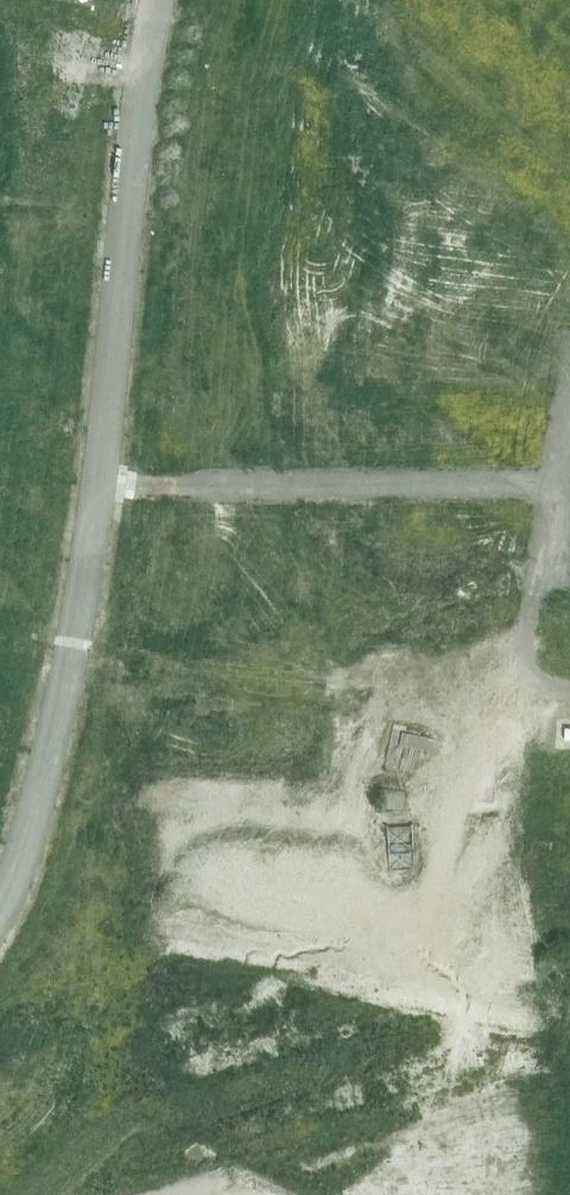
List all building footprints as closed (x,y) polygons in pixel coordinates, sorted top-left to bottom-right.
[(411,715),(419,689),(409,686),(401,711),(411,715)]
